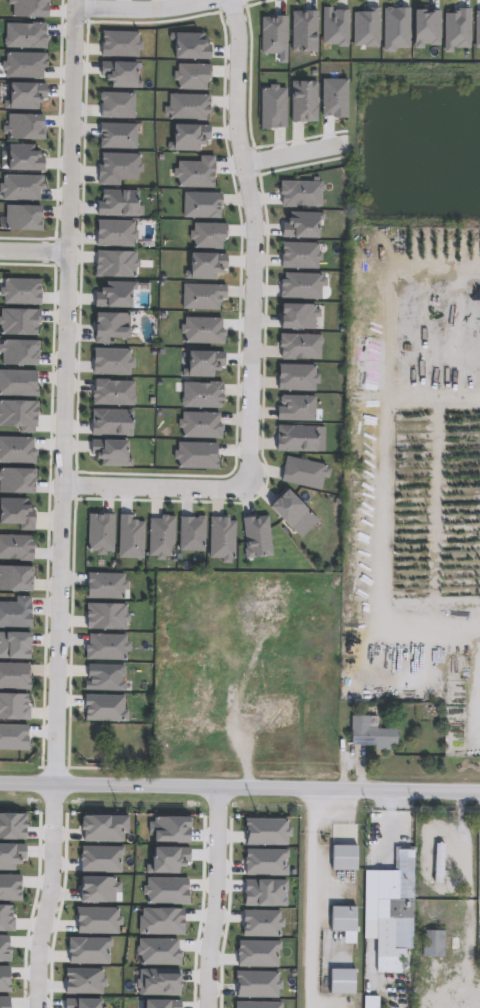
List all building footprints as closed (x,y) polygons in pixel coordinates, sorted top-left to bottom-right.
[(347,7),(321,7),(321,45),(347,45),(347,7)] [(378,45),(378,7),(353,7),(353,45),(378,45)] [(290,51),(317,51),(317,9),(290,9),(290,51)] [(285,15),(260,15),(260,52),(285,52),(285,15)] [(45,21),(4,21),(4,47),(45,47),(45,21)] [(45,77),(45,52),(1,52),(1,77),(45,77)] [(138,87),(138,61),(99,61),(99,77),(109,77),(109,87),(138,87)] [(172,89),(210,89),(210,63),(172,63),(172,89)] [(347,79),(321,79),(321,117),(347,117),(347,79)] [(316,121),(316,80),(290,80),(290,121),(316,121)] [(133,117),(133,92),(99,92),(99,117),(133,117)] [(209,93),(163,93),(163,119),(210,119),(209,93)] [(136,122),(98,122),(98,147),(136,147),(136,122)] [(209,123),(169,123),(169,149),(199,149),(199,141),(209,141),(209,123)] [(32,143),(5,143),(5,169),(43,169),(43,153),(32,153),(32,143)] [(123,174),(140,175),(140,153),(97,152),(97,184),(123,185),(123,174)] [(214,186),(214,155),(194,155),(194,163),(172,163),(172,186),(214,186)] [(322,206),(322,179),(278,179),(278,206),(322,206)] [(182,217),(221,217),(221,192),(182,192),(182,217)] [(41,229),(41,205),(4,205),(4,229),(41,229)] [(281,237),(320,237),(320,211),(289,211),(289,218),(281,218),(281,237)] [(136,220),(95,220),(95,245),(135,245),(136,220)] [(189,247),(224,247),(224,222),(189,222),(189,247)] [(320,241),(280,241),(280,267),(320,267),(320,241)] [(216,271),(226,271),(226,253),(188,253),(188,278),(216,278),(216,271)] [(324,272),(279,272),(279,297),(324,298),(324,272)] [(0,277),(0,303),(40,303),(40,277),(0,277)] [(134,306),(134,281),(104,281),(104,289),(93,289),(93,306),(134,306)] [(224,283),(182,283),(182,309),(224,309),(224,283)] [(319,303),(279,303),(279,328),(319,328),(319,303)] [(224,317),(180,317),(180,342),(224,342),(224,317)] [(320,332),(278,332),(278,358),(320,358),(320,332)] [(132,374),(133,348),(92,347),(91,373),(132,374)] [(213,376),(213,366),(224,366),(224,350),(183,350),(183,376),(213,376)] [(317,364),(277,364),(277,390),(317,390),(317,364)] [(182,406),(223,406),(223,381),(182,381),(182,406)] [(276,420),(314,420),(314,394),(276,394),(276,420)] [(131,409),(89,409),(89,435),(131,435),(131,409)] [(177,436),(221,436),(221,411),(177,411),(177,436)] [(323,425),(274,425),(274,451),(323,451),(323,425)] [(35,436),(0,436),(0,462),(35,462),(35,436)] [(90,464),(128,464),(128,439),(90,439),(90,464)] [(322,491),(327,466),(284,457),(279,481),(322,491)] [(0,468),(0,492),(34,492),(34,468),(0,468)] [(311,514),(284,487),(267,505),(293,531),(311,514)] [(23,523),(23,505),(0,505),(0,523),(23,523)] [(142,514),(117,514),(117,557),(142,557),(142,514)] [(174,515),(148,515),(148,558),(174,558),(174,515)] [(204,550),(204,515),(178,515),(178,550),(204,550)] [(235,561),(235,516),(208,516),(208,561),(235,561)] [(32,560),(32,534),(0,534),(0,560),(32,560)] [(86,598),(125,598),(125,572),(86,572),(86,598)] [(281,621),(256,621),(256,584),(281,584),(281,621)] [(29,688),(29,662),(0,662),(0,688),(29,688)] [(295,693),(295,728),(240,727),(239,712),(257,712),(257,692),(295,693)] [(126,720),(126,694),(83,694),(83,720),(126,720)] [(399,728),(398,747),(349,744),(351,713),(371,714),(371,726),(399,728)] [(447,839),(447,846),(456,846),(457,863),(447,864),(446,882),(436,881),(437,866),(429,866),(429,838),(447,839)] [(0,844),(0,862),(9,862),(9,844),(0,844)] [(355,847),(355,872),(330,870),(331,848),(355,847)] [(414,848),(414,951),(405,959),(376,958),(376,873),(387,873),(387,901),(396,901),(398,848),(414,848)] [(356,909),(355,932),(330,931),(331,907),(356,909)] [(445,931),(445,958),(423,957),(423,930),(445,931)] [(351,976),(351,996),(333,994),(333,971),(351,976)]
